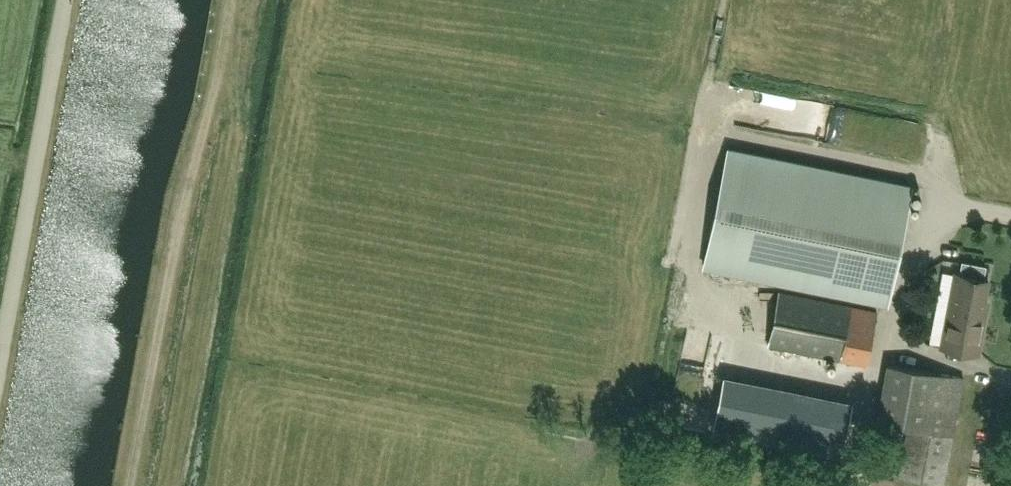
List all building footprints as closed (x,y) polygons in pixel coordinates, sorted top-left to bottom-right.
[(704,265),(888,303),(912,186),(729,148),(704,265)] [(955,272),(949,304),(982,311),(988,278),(984,277),(986,265),(961,261),(959,272),(955,272)] [(877,311),(808,296),(780,290),(769,344),(866,365),(877,311)] [(980,320),(982,311),(949,304),(941,346),(979,353),(985,321),(980,320)] [(944,483),(964,377),(889,362),(877,421),(908,427),(899,474),(944,483)]
